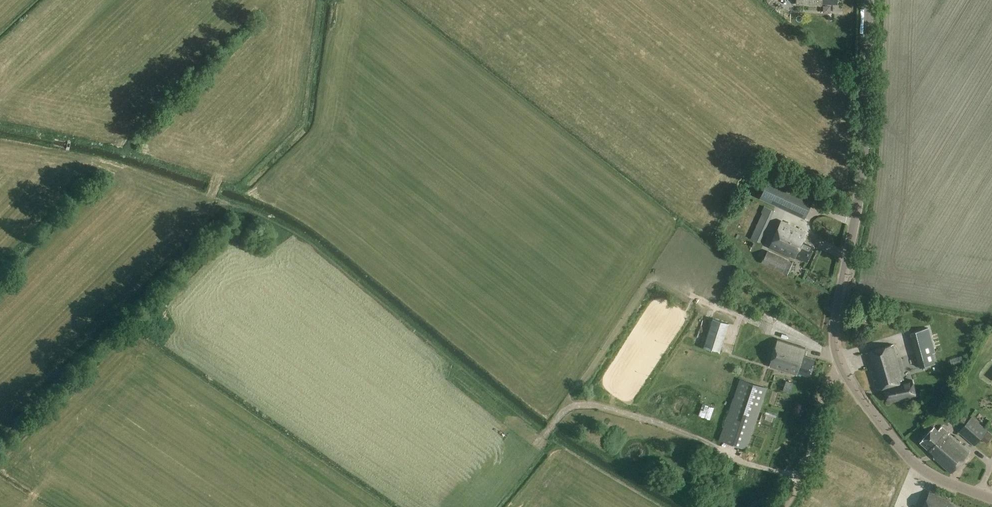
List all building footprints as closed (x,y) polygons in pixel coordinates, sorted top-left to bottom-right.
[(769,175),(759,197),(804,217),(814,195),(769,175)] [(752,238),(760,242),(774,211),(766,207),(752,238)] [(808,261),(815,246),(803,241),(807,232),(781,220),(769,247),(794,258),(795,257),(803,260),(803,259),(808,261)] [(793,263),(768,251),(762,262),(787,275),(793,263)] [(729,324),(713,318),(703,348),(720,353),(729,324)] [(924,345),(915,347),(920,367),(929,365),(927,355),(936,352),(931,335),(929,327),(920,330),(924,345)] [(775,356),(771,366),(797,374),(798,372),(810,376),(815,359),(803,355),(806,347),(778,338),(773,355),(775,356)] [(889,402),(916,396),(911,379),(901,382),(900,380),(903,379),(893,345),(866,352),(871,370),(873,370),(876,378),(874,379),(876,388),(884,386),(889,402)] [(721,440),(747,449),(767,387),(741,379),(721,440)] [(784,392),(792,393),(792,385),(784,385),(784,392)] [(983,395),(986,388),(980,385),(977,392),(983,395)] [(991,438),(991,434),(971,416),(969,419),(964,415),(957,423),(962,427),(958,432),(975,446),(982,438),(988,443),(991,438)] [(609,422),(605,427),(609,430),(613,426),(609,422)] [(938,430),(933,427),(920,443),(933,454),(934,459),(951,473),(969,451),(940,427),(938,430)] [(893,490),(888,500),(896,504),(901,494),(893,490)] [(951,505),(949,499),(929,491),(923,506),(956,506),(951,505)] [(836,506),(839,506),(851,506),(855,500),(844,493),(836,506)]
